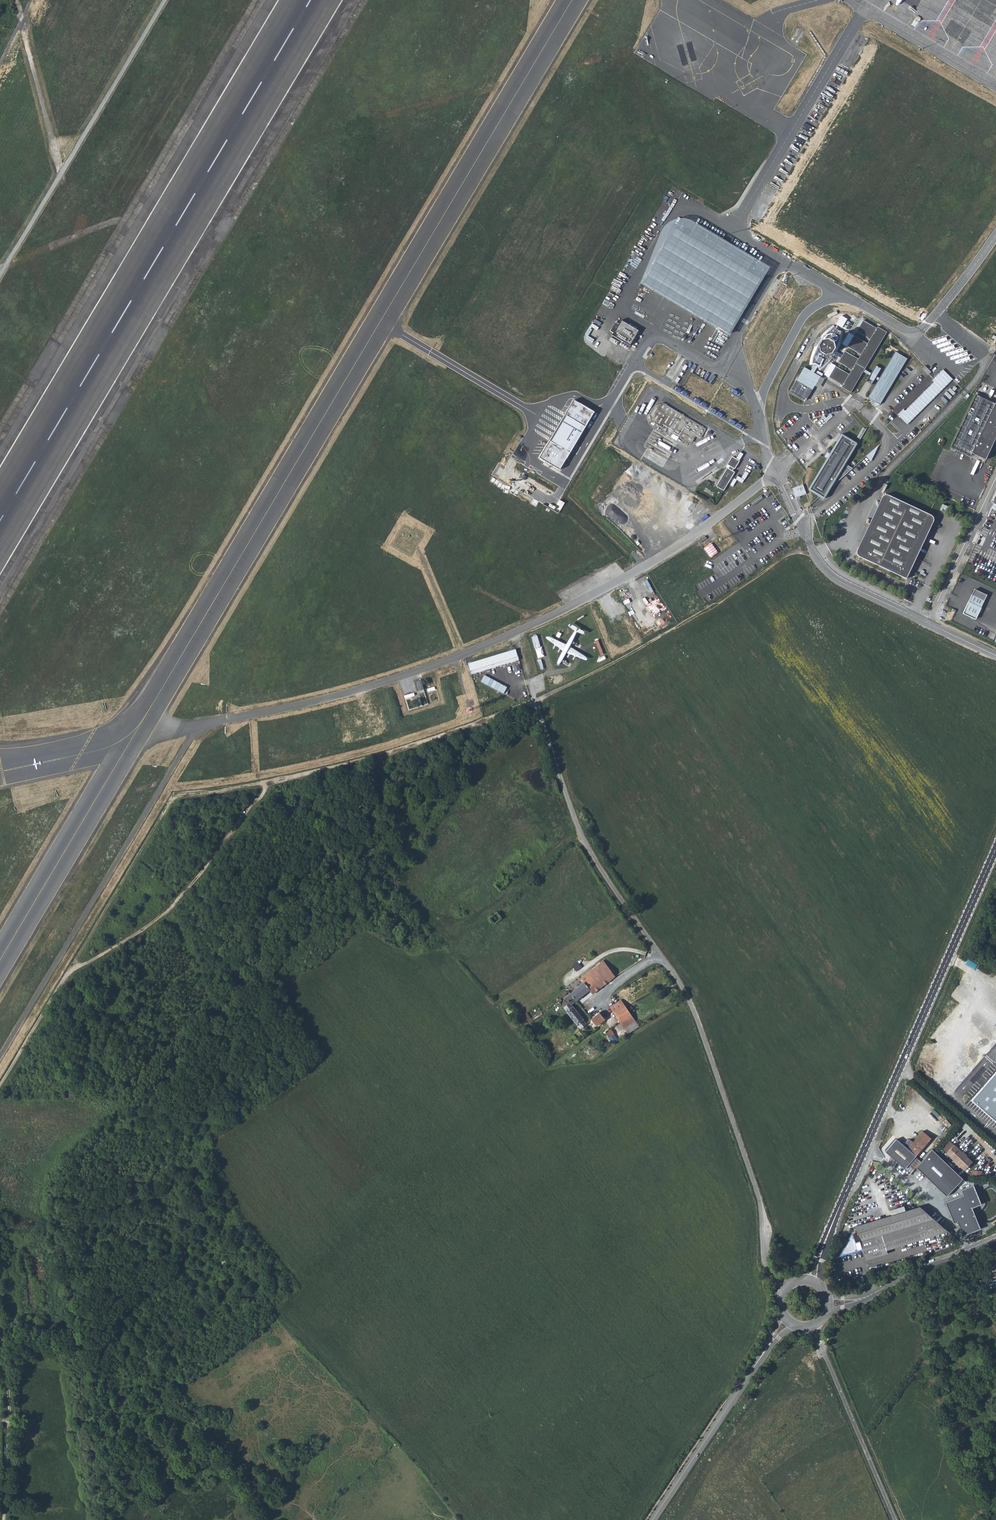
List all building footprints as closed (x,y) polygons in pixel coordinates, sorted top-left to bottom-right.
[(661,227),(639,281),(641,283),(674,228),(761,279),(769,266),(685,217),(683,217),(682,217),(680,217),(678,217),(676,218),(674,218),(673,219),(671,219),(669,220),(668,221),(666,222),(665,223),(664,225),(662,226),(661,227)] [(641,283),(730,333),(761,279),(674,228),(641,283)] [(620,318),(610,335),(628,346),(638,329),(620,318)] [(844,385),(842,388),(852,393),(864,372),(865,370),(887,332),(878,327),(876,329),(863,321),(857,332),(870,340),(867,344),(854,337),(848,347),(861,355),(859,359),(845,352),(839,362),(852,370),(850,375),(836,367),(830,378),(844,385)] [(804,369),(797,382),(812,391),(820,378),(814,374),(817,369),(819,373),(823,370),(825,368),(827,366),(829,364),(831,362),(832,360),(834,356),(833,355),(834,352),(836,353),(837,351),(838,348),(839,345),(840,342),(841,339),(842,336),(842,332),(837,331),(834,329),(832,326),(828,329),(822,335),(818,340),(816,342),(818,344),(817,346),(815,346),(814,348),(812,352),(811,356),(810,361),(809,365),(809,367),(814,367),(811,372),(804,369)] [(632,349),(622,355),(626,358),(632,349)] [(879,381),(869,398),(872,399),(881,405),(908,359),(896,352),(880,378),(879,381)] [(870,376),(869,379),(874,382),(876,379),(877,377),(882,369),(876,365),(872,373),(870,376)] [(923,367),(929,374),(931,371),(926,365),(925,366),(923,367)] [(903,410),(898,414),(908,424),(954,378),(943,368),(933,378),(932,380),(934,381),(904,411),(903,410)] [(969,457),(970,454),(984,460),(995,435),(995,406),(974,396),(950,448),(969,457)] [(574,399),(540,457),(560,469),(594,411),(574,399)] [(820,497),(825,500),(833,487),(829,484),(830,482),(834,485),(842,464),(841,463),(842,462),(846,465),(855,450),(852,448),(853,446),(856,448),(859,444),(843,434),(809,490),(820,497)] [(867,457),(871,463),(881,446),(867,457)] [(724,492),(732,478),(734,473),(733,472),(734,470),(735,470),(740,462),(733,458),(728,466),(730,468),(729,470),(728,470),(717,487),(724,492)] [(793,488),(797,498),(807,494),(804,484),(793,488)] [(858,548),(859,557),(906,579),(907,577),(906,564),(927,520),(932,523),(933,518),(929,515),(888,496),(884,496),(881,499),(885,501),(862,550),(858,548)] [(858,548),(862,550),(885,501),(881,499),(858,548)] [(907,577),(932,523),(927,520),(906,564),(907,577)] [(704,547),(711,557),(719,552),(712,542),(704,547)] [(972,595),(985,600),(987,594),(975,589),(972,595)] [(972,595),(963,613),(976,619),(985,600),(972,595)] [(530,636),(534,648),(539,647),(536,635),(530,636)] [(468,662),(471,674),(519,660),(516,648),(468,662)] [(424,690),(421,683),(414,686),(417,693),(424,690)] [(569,993),(575,1000),(587,990),(590,994),(615,976),(614,975),(603,960),(579,978),(582,982),(578,985),(569,993)] [(558,1001),(577,1027),(583,1022),(570,1004),(575,1000),(569,993),(558,1001)] [(618,1000),(624,1008),(631,1004),(624,995),(618,1000)] [(608,1007),(619,1022),(629,1014),(624,1008),(618,1000),(608,1007)] [(589,1018),(594,1025),(601,1020),(595,1013),(589,1018)] [(615,1025),(619,1030),(623,1028),(629,1034),(639,1028),(629,1014),(619,1022),(615,1025)] [(602,1033),(606,1041),(609,1039),(608,1036),(611,1034),(608,1029),(602,1033)] [(904,1171),(916,1157),(931,1140),(922,1133),(913,1144),(910,1142),(908,1142),(903,1147),(896,1141),(885,1153),(904,1171)] [(946,1154),(964,1171),(972,1163),(954,1146),(946,1154)] [(933,1150),(917,1168),(947,1196),(963,1179),(933,1150)] [(857,1251),(856,1248),(862,1247),(862,1249),(865,1260),(885,1253),(884,1251),(948,1231),(941,1225),(919,1207),(906,1211),(904,1206),(890,1210),(891,1215),(856,1226),(860,1242),(855,1243),(854,1239),(850,1237),(842,1252),(845,1254),(857,1251)] [(934,1218),(940,1223),(943,1220),(937,1215),(934,1218)] [(941,1225),(948,1231),(949,1232),(952,1229),(944,1222),(941,1225)] [(954,1236),(962,1244),(967,1241),(958,1233),(954,1236)]
